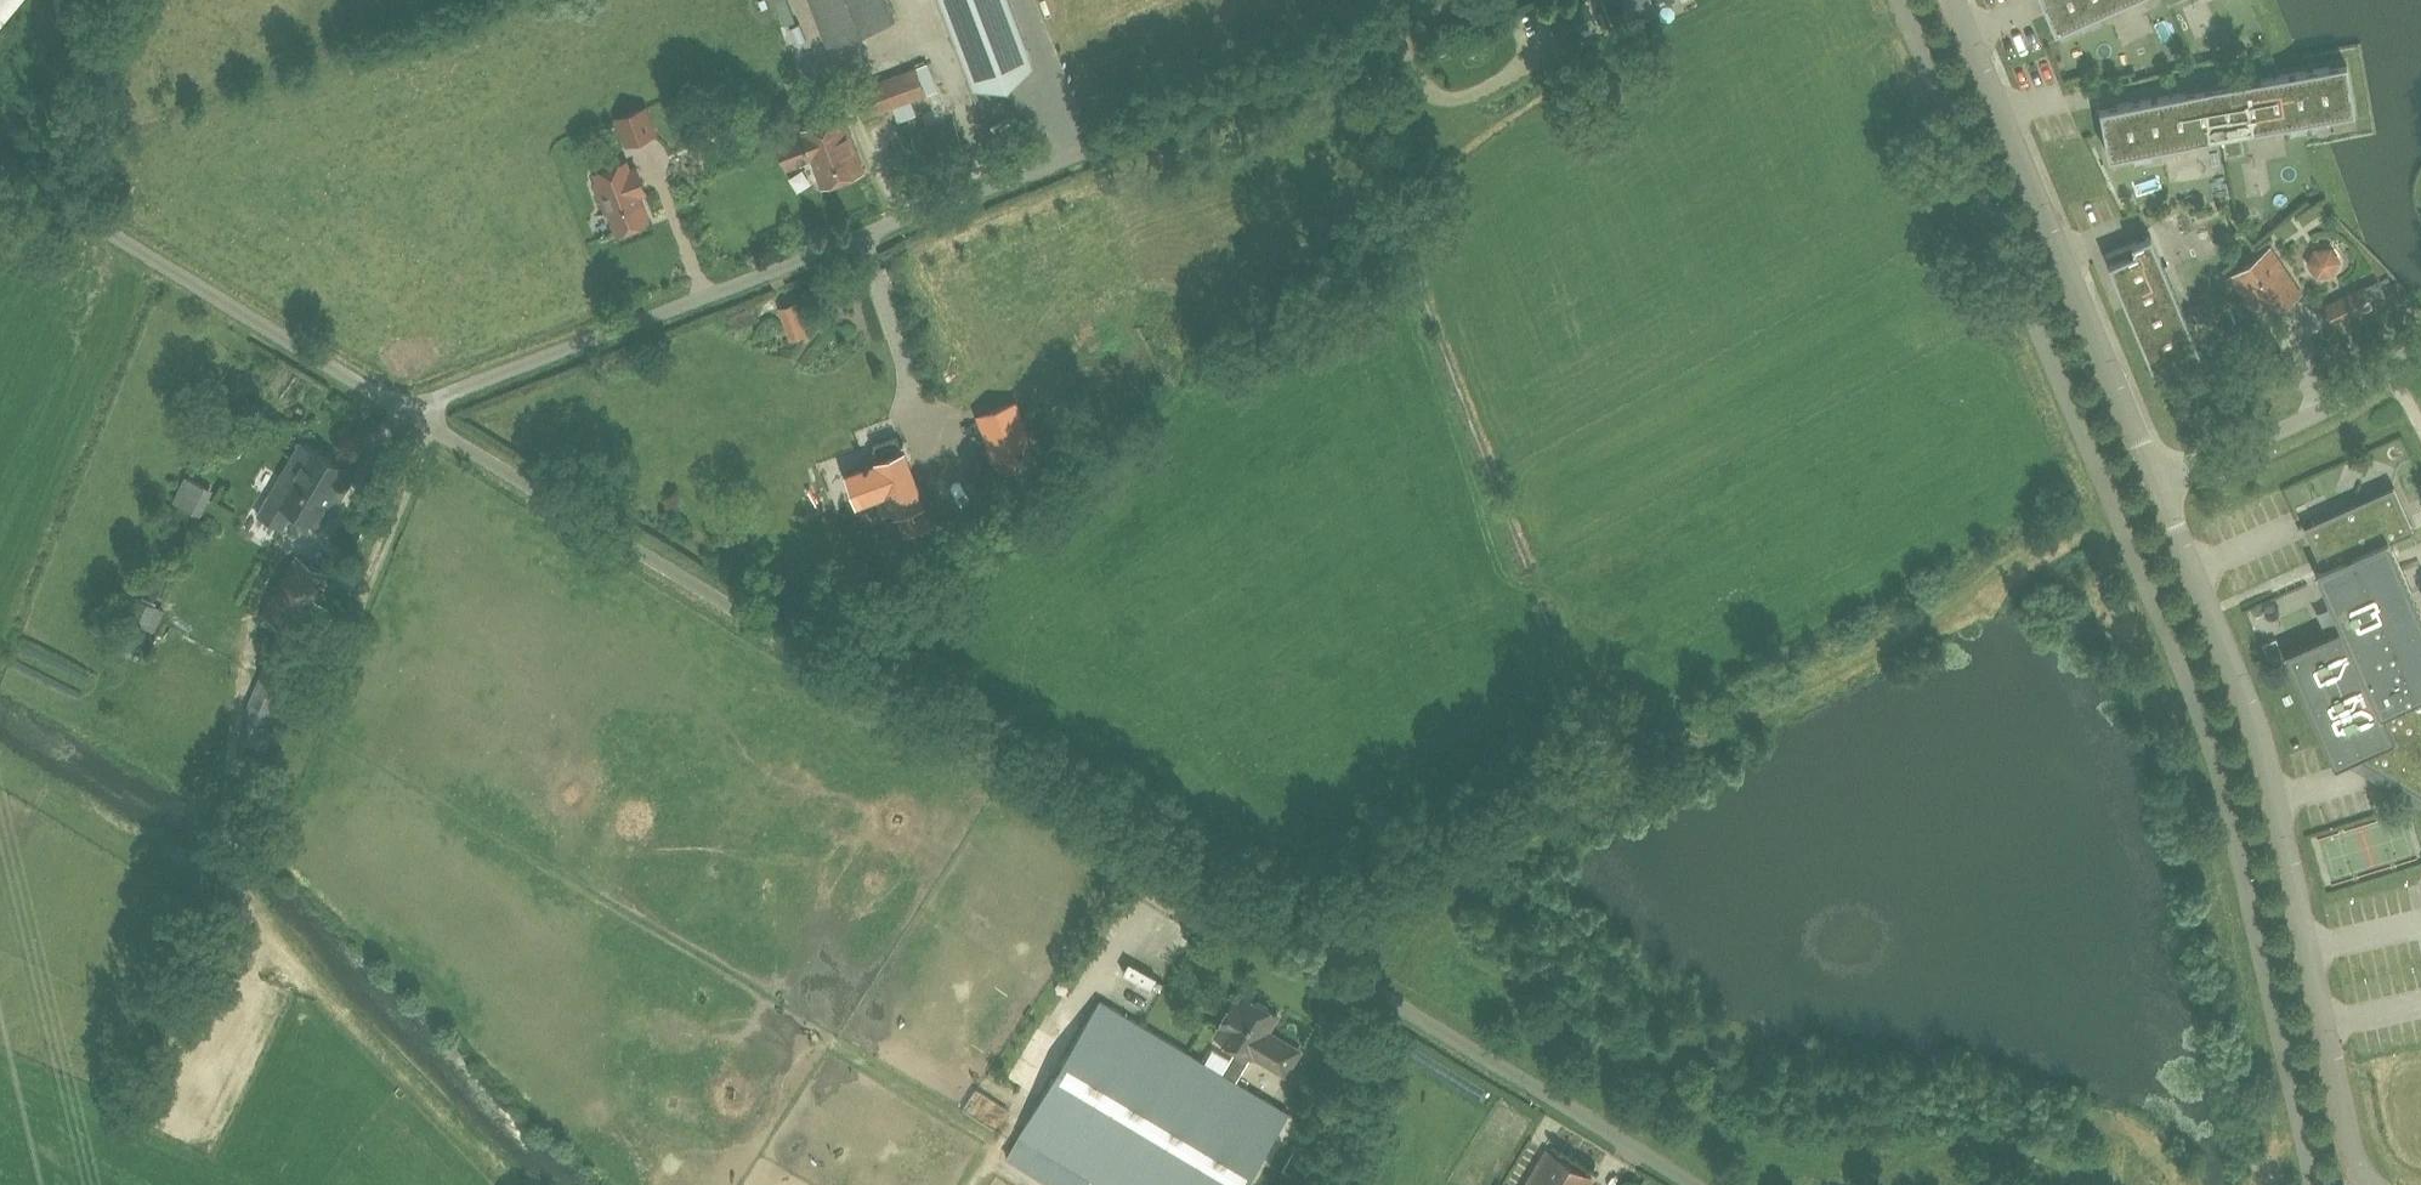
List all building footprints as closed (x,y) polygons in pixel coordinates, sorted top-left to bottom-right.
[(828,43),(893,18),(886,0),(812,0),(828,43)] [(979,83),(996,69),(1001,67),(1009,87),(1011,86),(1031,63),(1007,0),(945,0),(977,84),(979,83)] [(1614,26),(1634,17),(1641,32),(1662,23),(1655,8),(1672,0),(1603,0),(1614,26)] [(2048,11),(2048,12),(2056,30),(2127,0),(2043,0),(2048,11)] [(1586,3),(1551,19),(1561,41),(1596,25),(1586,3)] [(2100,106),(2105,136),(2109,155),(2222,135),(2226,155),(2246,151),(2243,131),(2356,112),(2347,63),(2330,66),(2279,75),(2261,78),(2260,74),(2186,88),(2186,91),(2117,103),(2100,106)] [(924,93),(916,70),(856,91),(865,114),(924,93)] [(630,112),(618,117),(627,143),(640,138),(655,133),(646,107),(630,112)] [(783,136),(778,138),(788,165),(812,156),(822,184),(863,169),(843,112),(826,119),(824,114),(781,130),(783,136)] [(912,134),(928,178),(970,162),(954,119),(912,134)] [(591,129),(576,133),(580,145),(595,140),(591,129)] [(627,160),(595,172),(598,180),(595,182),(606,212),(610,211),(617,231),(649,219),(636,185),(643,182),(637,166),(630,168),(627,160)] [(2151,234),(2106,254),(2128,307),(2155,370),(2178,361),(2181,360),(2201,351),(2151,234)] [(2270,248),(2231,276),(2262,322),(2301,293),(2270,248)] [(2325,305),(2335,325),(2374,306),(2365,285),(2325,305)] [(778,307),(789,339),(808,334),(798,301),(778,307)] [(762,318),(756,304),(728,315),(734,329),(762,318)] [(1015,402),(979,414),(999,472),(1036,459),(1015,402)] [(879,461),(848,472),(858,501),(876,494),(884,516),(897,511),(904,533),(930,524),(922,501),(904,450),(898,434),(873,442),(879,459),(878,459),(879,461)] [(271,494),(258,514),(285,530),(296,511),(320,525),(334,502),(336,504),(344,491),(341,489),(352,471),(307,444),(299,459),(293,456),(282,475),(271,494)] [(212,488),(187,476),(177,496),(202,509),(212,488)] [(2394,485),(2304,525),(2318,558),(2325,555),(2329,564),(2315,570),(2341,628),(2284,653),(2335,767),(2359,757),(2420,793),(2420,611),(2390,541),(2414,530),(2394,485)] [(296,633),(330,573),(296,553),(261,612),(296,633)] [(268,749),(309,652),(276,638),(243,715),(249,718),(241,737),(268,749)] [(1222,1072),(1236,1080),(1251,1055),(1253,1056),(1254,1054),(1285,1072),(1299,1049),(1268,1030),(1278,1013),(1245,993),(1239,1004),(1234,1001),(1220,1025),(1231,1031),(1226,1040),(1237,1047),(1222,1072)] [(1018,1136),(1100,1184),(1245,1184),(1289,1112),(1236,1080),(1222,1072),(1100,998),(1018,1136)] [(1592,1178),(1547,1150),(1525,1184),(1588,1184),(1592,1178)]
